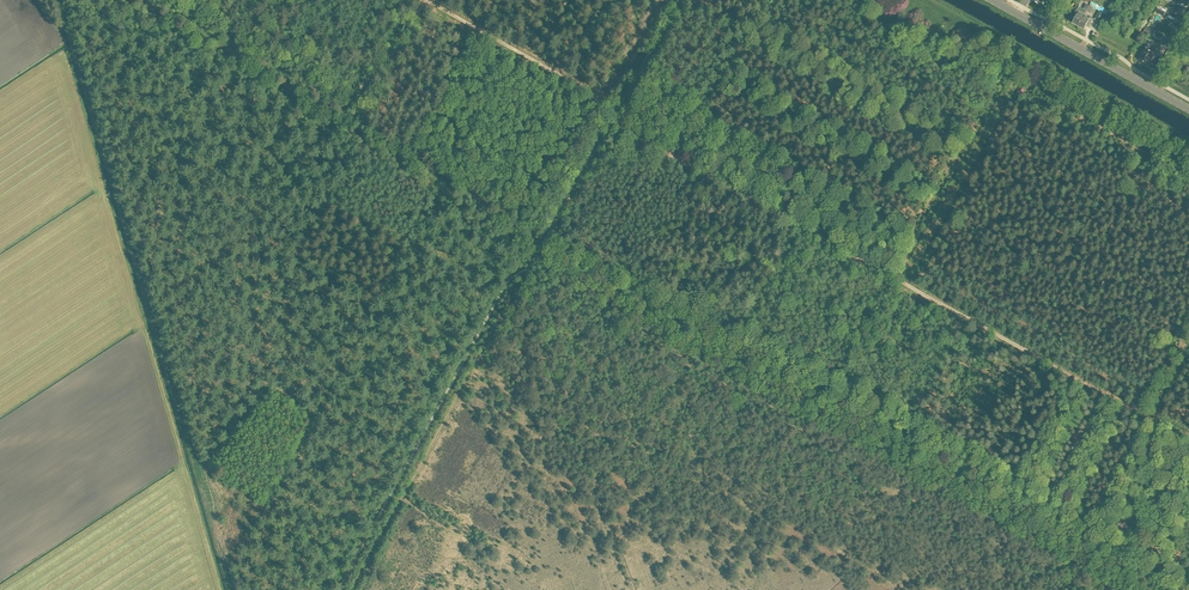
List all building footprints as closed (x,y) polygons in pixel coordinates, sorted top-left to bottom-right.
[(1160,3),(1157,11),(1166,16),(1169,8),(1160,3)] [(1078,26),(1084,16),(1087,11),(1083,9),(1083,10),(1078,7),(1076,12),(1075,11),(1072,17),(1075,19),(1073,23),(1078,26)] [(1099,11),(1094,19),(1100,22),(1101,21),(1104,22),(1107,16),(1106,16),(1103,14),(1099,11)] [(1170,14),(1168,17),(1179,23),(1183,17),(1178,15),(1176,18),(1170,14)] [(1084,16),(1078,26),(1084,29),(1086,25),(1089,26),(1092,21),(1091,20),(1092,18),(1090,17),(1090,19),(1084,16)] [(1166,48),(1170,41),(1164,37),(1160,45),(1166,48)] [(1150,59),(1157,46),(1149,42),(1145,49),(1142,54),(1143,55),(1140,61),(1145,63),(1148,58),(1150,59)]
